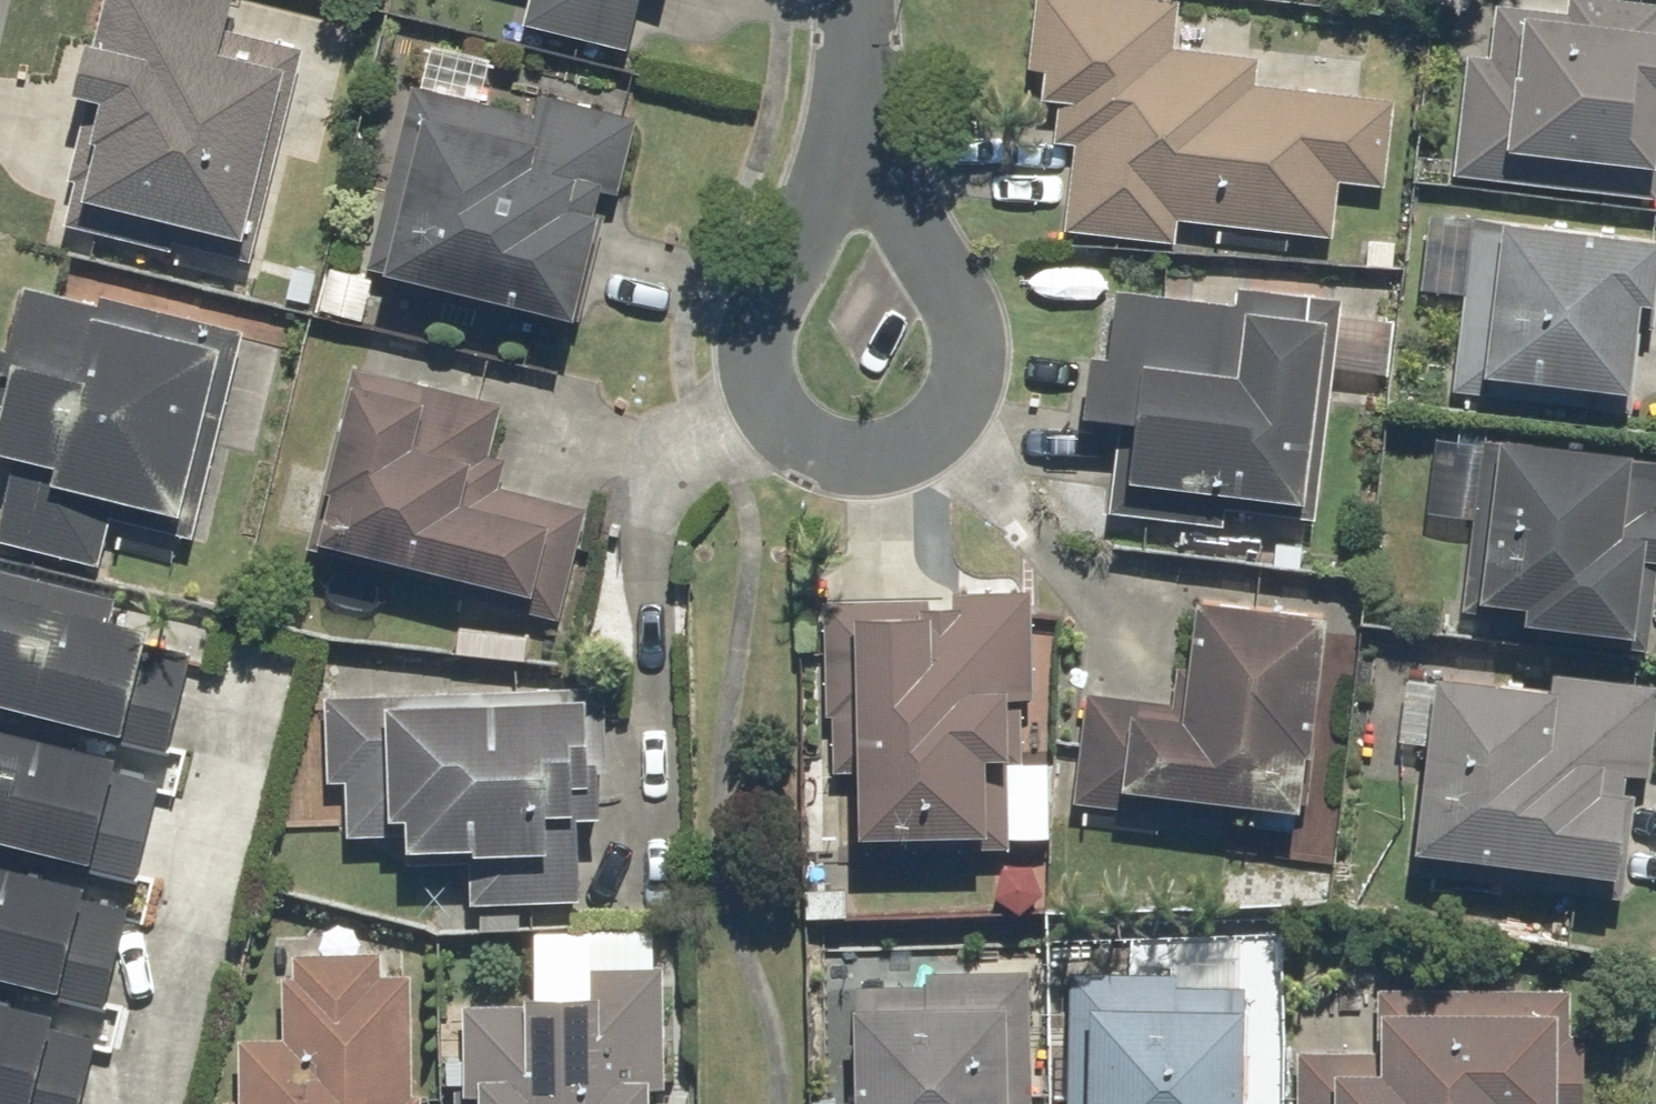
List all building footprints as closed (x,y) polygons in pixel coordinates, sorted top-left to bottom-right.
[(82,38),(68,34),(55,88),(86,96),(53,224),(234,271),(279,98),(294,102),(308,50),(222,28),(229,0),(92,0),(82,38)] [(520,34),(620,58),(634,0),(529,0),(520,34)] [(1022,67),(1036,67),(1033,148),(1069,150),(1066,240),(1178,244),(1178,233),(1338,239),(1340,181),(1393,183),(1395,95),(1246,89),(1247,60),(1166,57),(1168,0),(1025,0),(1022,67)] [(1462,54),(1451,176),(1651,192),(1655,134),(1655,8),(1561,0),(1557,0),(1555,21),(1465,13),(1462,54)] [(536,123),(414,93),(409,92),(363,278),(562,327),(594,198),(613,203),(633,124),(541,102),(536,123)] [(1470,225),(1428,222),(1422,297),(1464,301),(1464,305),(1457,396),(1519,401),(1520,389),(1626,398),(1632,314),(1652,315),(1655,266),(1655,239),(1470,225)] [(1337,298),(1234,290),(1232,307),(1111,298),(1107,364),(1077,362),(1073,416),(1117,420),(1111,513),(1214,521),(1215,502),(1322,510),(1337,298)] [(96,300),(92,312),(18,292),(1,354),(0,353),(0,460),(10,463),(0,498),(0,548),(91,573),(106,519),(182,540),(237,338),(96,300)] [(349,370),(303,550),(360,565),(362,561),(447,582),(443,595),(553,623),(581,512),(497,491),(504,462),(485,457),(498,408),(349,370)] [(1481,444),(1458,612),(1515,620),(1514,629),(1624,645),(1635,564),(1655,566),(1655,513),(1616,507),(1622,464),(1481,444)] [(109,738),(134,635),(102,626),(109,599),(0,572),(0,711),(109,738)] [(848,774),(849,843),(975,841),(974,765),(998,765),(997,703),(1028,702),(1026,596),(947,598),(947,612),(927,613),(927,603),(821,605),(823,718),(828,718),(829,774),(848,774)] [(1302,761),(1317,623),(1186,608),(1179,672),(1173,672),(1169,707),(1082,697),(1070,806),(1160,816),(1162,802),(1290,815),(1296,760),(1302,761)] [(1407,859),(1605,880),(1613,802),(1590,800),(1593,776),(1647,782),(1655,698),(1655,688),(1549,676),(1547,693),(1427,680),(1407,859)] [(599,691),(321,699),(324,783),(341,783),(343,839),(394,838),(395,857),(400,856),(401,868),(463,866),(464,907),(572,904),(570,823),(590,822),(589,765),(602,765),(599,691)] [(79,867),(105,763),(0,737),(0,848),(79,867)] [(45,997),(71,892),(0,875),(0,986),(45,997)] [(658,969),(649,969),(649,932),(530,934),(529,1002),(517,1002),(517,1008),(457,1008),(457,1062),(442,1062),(442,1086),(452,1086),(451,1103),(641,1103),(641,1089),(657,1089),(658,969)] [(404,977),(374,977),(374,957),(285,959),(285,979),(276,979),(277,1040),(231,1041),(232,1103),(220,1103),(412,1103),(412,1097),(406,1097),(404,977)] [(1024,973),(920,975),(921,987),(851,989),(852,1013),(844,1013),(846,1103),(1027,1103),(1024,973)] [(1067,975),(1062,1103),(1233,1103),(1236,1018),(1239,1018),(1240,990),(1171,988),(1172,977),(1067,975)] [(1293,1053),(1293,1103),(1547,1103),(1548,1032),(1566,1032),(1567,993),(1374,991),(1374,1017),(1369,1017),(1369,1054),(1293,1053)] [(40,1020),(0,1010),(0,1103),(19,1103),(40,1020)]
